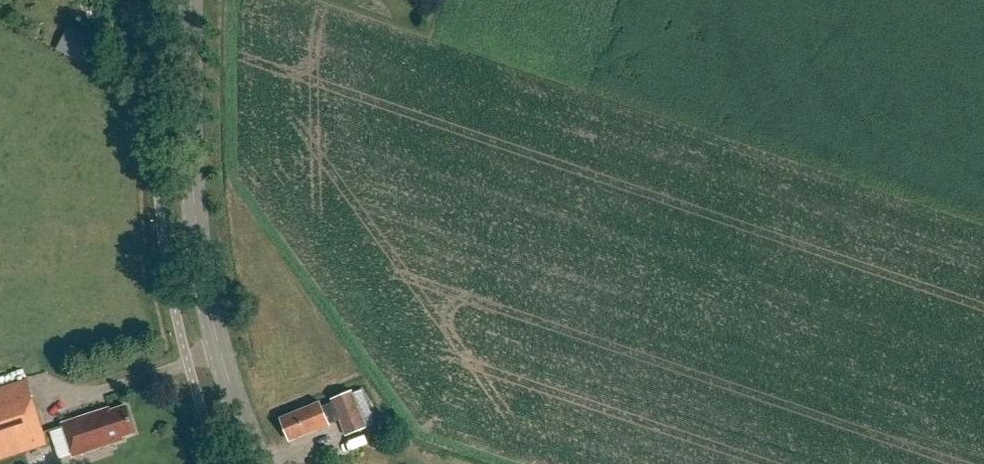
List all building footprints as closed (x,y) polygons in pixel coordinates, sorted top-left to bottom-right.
[(64,55),(85,65),(97,42),(76,31),(64,55)] [(0,388),(0,460),(48,445),(26,380),(0,388)] [(317,404),(279,419),(288,443),(327,427),(327,426),(338,421),(344,437),(364,429),(350,393),(330,401),(331,405),(320,410),(317,404)] [(73,458),(124,440),(123,437),(136,432),(127,406),(106,414),(105,409),(62,424),(73,458)]
